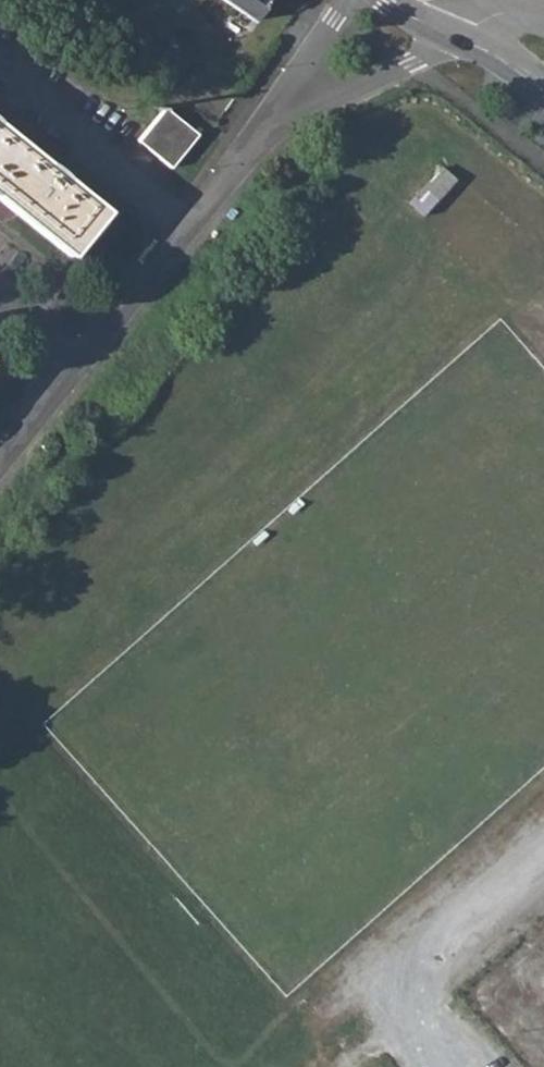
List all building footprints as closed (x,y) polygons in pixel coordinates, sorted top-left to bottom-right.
[(55,9),(61,0),(47,0),(45,3),(55,9)] [(112,2),(126,11),(133,0),(114,0),(112,2)] [(252,21),(266,0),(221,0),(252,21)] [(140,146),(175,171),(199,137),(163,111),(140,146)] [(68,254),(103,209),(0,126),(0,200),(68,254)] [(441,168),(409,205),(422,217),(455,181),(441,168)]
